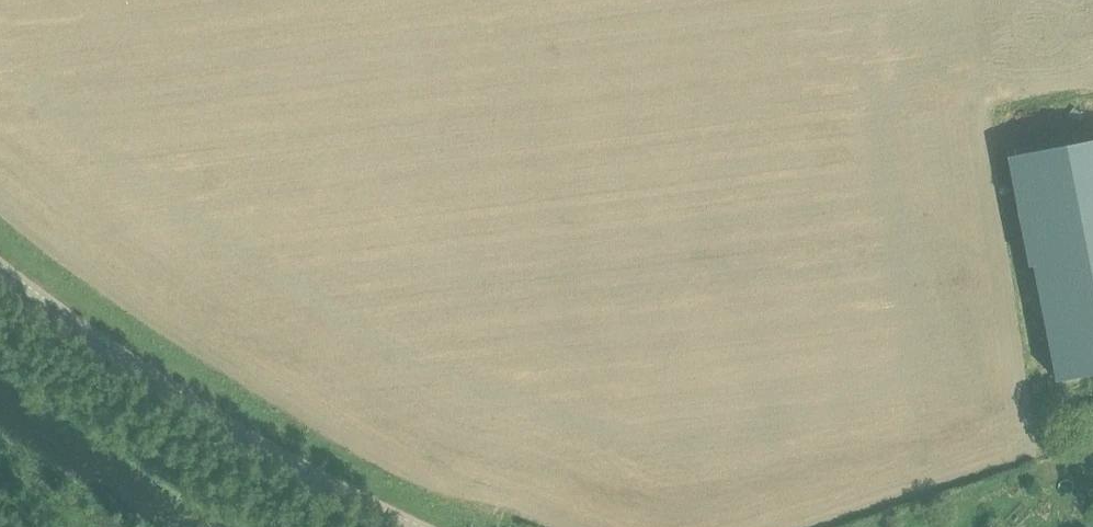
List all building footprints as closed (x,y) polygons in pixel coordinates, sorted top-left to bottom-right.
[(1015,156),(1024,202),(1059,381),(1092,375),(1092,140),(1015,156)]
